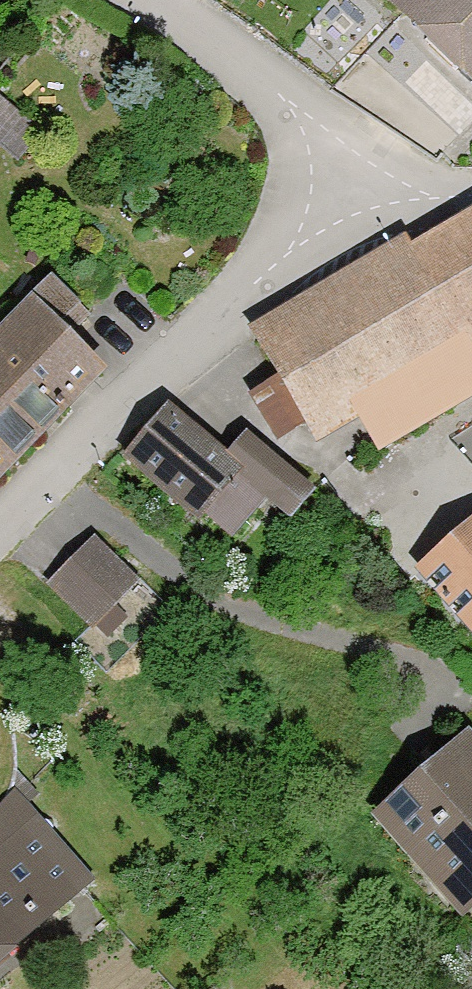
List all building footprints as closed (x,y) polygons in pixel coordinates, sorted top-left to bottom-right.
[(471,73),(471,0),(402,0),(471,73)] [(272,326),(339,442),(471,366),(471,211),(272,326)] [(59,401),(102,362),(68,330),(87,313),(52,278),(0,328),(0,343),(59,401)] [(59,401),(0,343),(0,462),(59,401)] [(189,403),(141,456),(213,522),(261,469),(189,403)] [(427,560),(471,611),(471,521),(427,560)] [(117,532),(59,578),(97,626),(156,580),(117,532)] [(383,811),(471,906),(471,727),(383,811)] [(104,881),(0,775),(0,982),(104,881)]
